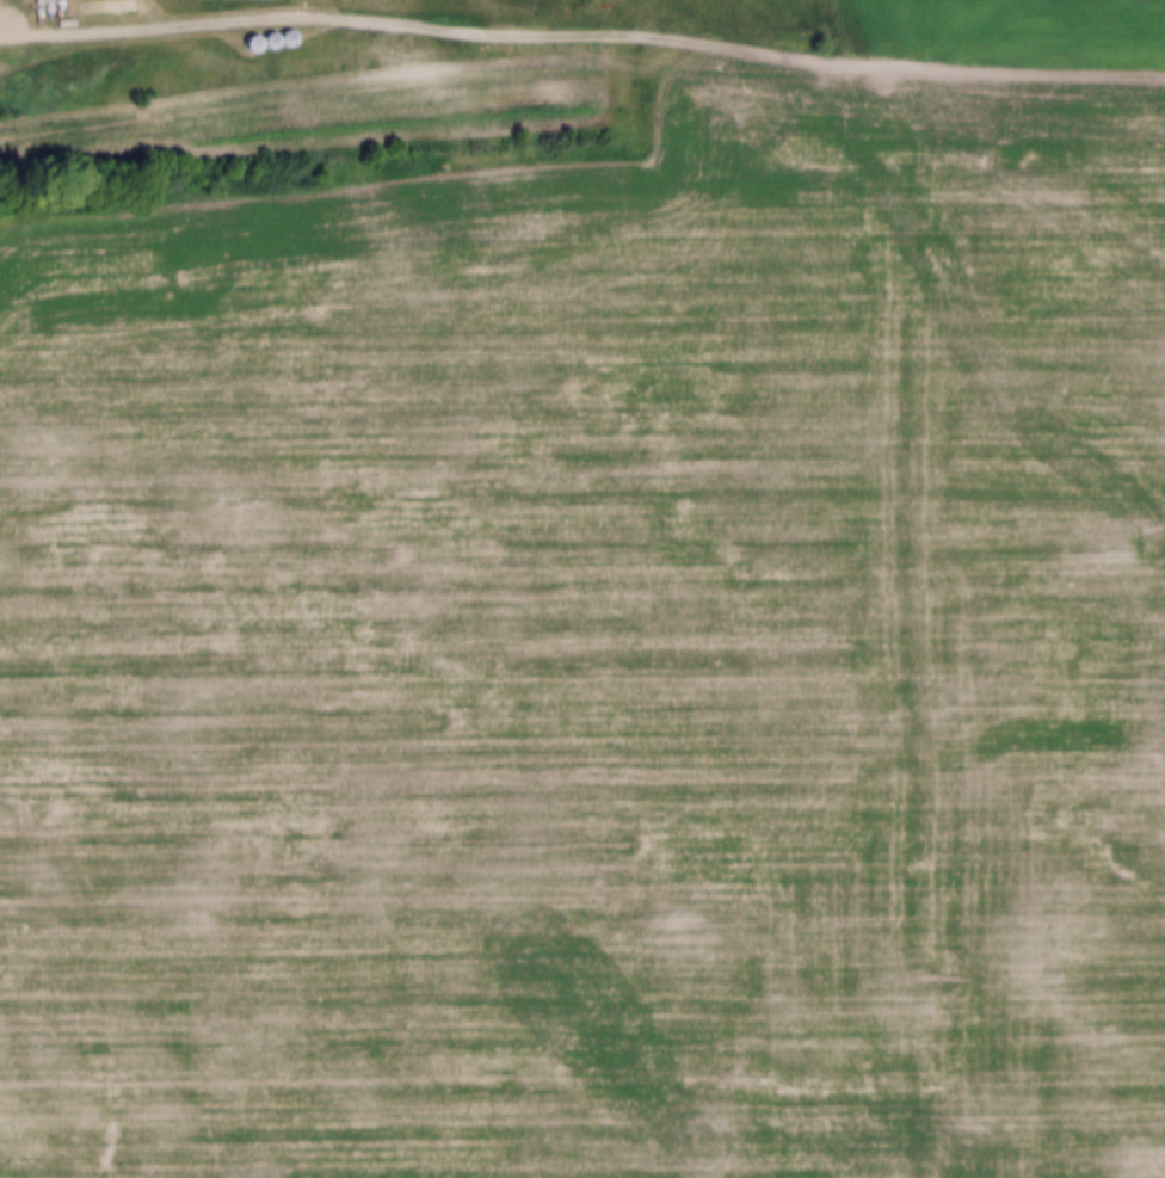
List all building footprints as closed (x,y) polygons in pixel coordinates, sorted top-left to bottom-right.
[(285,33),(283,36),(281,37),(278,38),(275,37),(272,36),(271,33),(270,31),(270,27),(271,25),(272,23),(275,21),(277,20),(279,21),(282,21),(284,24),(285,26),(286,29),(286,31),(285,33)] [(269,33),(267,36),(265,38),(263,38),(260,39),(258,38),(255,37),(253,35),(253,32),(253,30),(253,27),(255,25),(258,23),(260,23),(263,23),(265,24),(267,26),(269,29),(269,31),(269,33)] [(246,44),(244,44),(240,44),(238,43),(235,41),(234,37),(234,35),(235,32),(236,30),(239,27),(242,26),(245,26),(247,27),(249,30),(252,32),(252,35),(252,38),(251,41),(248,43),(246,44)]
